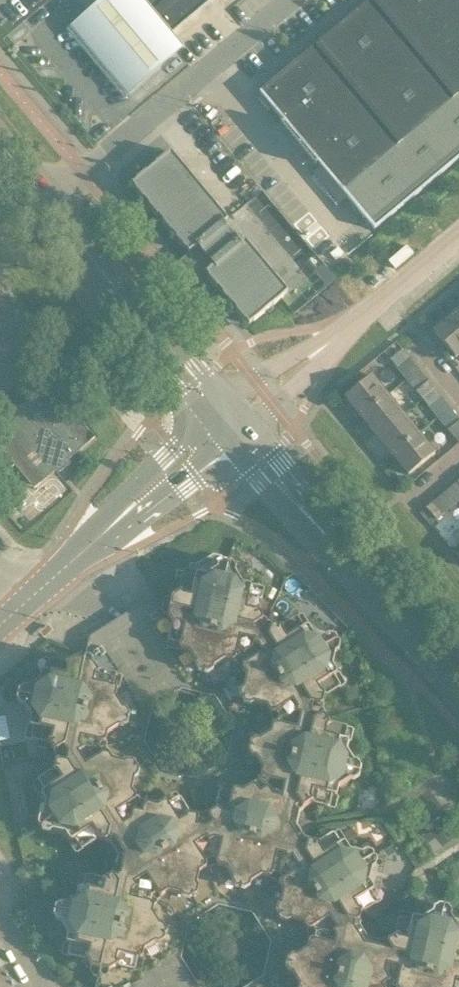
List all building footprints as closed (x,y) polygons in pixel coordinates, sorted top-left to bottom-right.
[(75,27),(129,92),(177,51),(163,35),(205,0),(107,0),(75,27)] [(259,93),(332,180),(373,230),(458,158),(458,0),(371,0),(363,7),(259,93)] [(195,280),(204,273),(248,326),(281,299),(289,292),(245,240),(240,244),(224,224),(228,220),(227,218),(171,151),(130,184),(189,254),(180,261),(195,280)] [(389,262),(395,269),(413,254),(407,246),(389,262)] [(335,260),(343,253),(338,247),(330,254),(335,260)] [(452,315),(433,332),(455,358),(458,354),(458,323),(452,315)] [(408,358),(402,350),(390,360),(396,368),(408,358)] [(345,397),(361,417),(387,395),(371,376),(345,397)] [(416,392),(422,399),(434,389),(428,382),(416,392)] [(28,483),(39,484),(88,444),(89,433),(52,389),(41,389),(0,424),(0,450),(28,483)] [(434,389),(422,399),(428,407),(440,397),(434,389)] [(403,415),(387,395),(361,417),(376,436),(403,415)] [(403,415),(376,436),(392,455),(419,434),(403,415)] [(447,431),(454,438),(458,434),(458,421),(447,431)] [(435,454),(419,434),(392,455),(408,475),(435,454)] [(443,514),(433,502),(426,508),(436,520),(443,514)] [(236,659),(243,660),(249,656),(251,647),(259,635),(255,627),(262,623),(263,620),(257,612),(261,599),(259,596),(250,594),(251,590),(249,587),(242,585),(235,575),(217,571),(206,577),(198,575),(195,577),(194,581),(185,580),(183,580),(180,595),(171,601),(170,608),(167,619),(173,627),(170,642),(171,644),(180,646),(180,650),(181,653),(189,654),(196,665),(214,669),(224,663),(232,664),(235,662),(236,659)] [(167,619),(170,608),(143,602),(116,619),(88,636),(83,664),(92,666),(98,674),(113,677),(113,679),(112,688),(116,689),(117,691),(115,700),(122,711),(118,729),(107,736),(105,743),(103,745),(99,744),(97,751),(101,756),(105,755),(108,755),(113,762),(124,765),(134,780),(131,793),(135,800),(134,803),(129,806),(133,813),(142,815),(143,809),(148,806),(156,808),(163,804),(167,804),(168,807),(177,803),(180,804),(187,815),(196,817),(198,822),(197,828),(204,829),(211,826),(207,819),(208,815),(215,811),(218,796),(221,795),(230,797),(231,793),(234,791),(243,793),(253,787),(259,796),(266,791),(269,781),(263,780),(260,776),(262,771),(255,760),(259,742),(270,735),(272,727),(274,726),(279,727),(280,720),(277,714),(273,716),(270,715),(266,709),(253,706),(243,691),(246,678),(242,671),(242,668),(246,666),(243,660),(236,659),(235,662),(232,664),(224,663),(214,669),(196,665),(189,654),(181,653),(180,650),(180,646),(171,644),(170,642),(173,627),(167,619)] [(267,636),(259,635),(251,647),(249,656),(243,660),(246,666),(242,668),(242,671),(246,678),(243,691),(253,706),(266,709),(270,715),(273,716),(277,714),(280,720),(287,715),(295,717),(310,715),(311,706),(320,708),(322,707),(324,697),(337,689),(337,687),(332,679),(336,676),(336,674),(332,667),(335,654),(325,639),(312,636),(308,629),(306,628),(302,630),(297,623),(295,622),(282,629),(272,627),(270,629),(267,636)] [(62,749),(67,756),(82,753),(89,749),(97,751),(99,744),(103,745),(105,743),(107,736),(118,729),(122,711),(115,700),(117,691),(116,689),(112,688),(113,679),(113,677),(98,674),(92,666),(83,664),(74,662),(67,666),(51,663),(50,664),(48,673),(44,673),(41,675),(40,682),(28,689),(24,707),(31,719),(29,726),(31,728),(35,729),(32,739),(34,741),(48,744),(54,752),(56,752),(62,749)] [(269,781),(266,791),(271,799),(280,800),(294,809),(299,806),(300,808),(303,809),(311,803),(326,807),(328,806),(330,797),(334,797),(336,796),(338,788),(349,781),(353,763),(347,752),(349,744),(348,742),(344,741),(346,732),(344,730),(329,726),(324,718),(321,717),(314,722),(310,715),(295,717),(287,715),(280,720),(279,727),(274,726),(272,727),(270,735),(259,742),(255,760),(262,771),(260,776),(263,780),(269,781)] [(108,839),(114,840),(124,827),(131,822),(133,813),(129,806),(134,803),(135,800),(131,793),(134,780),(124,765),(113,762),(108,755),(105,755),(101,756),(97,751),(89,749),(82,753),(67,756),(65,764),(58,762),(56,764),(53,773),(41,780),(40,783),(45,791),(41,794),(41,796),(45,803),(42,815),(51,831),(64,834),(68,841),(71,842),(75,840),(80,847),(82,848),(96,840),(105,842),(107,841),(108,839)] [(211,826),(204,829),(207,845),(211,852),(210,860),(216,861),(216,866),(217,868),(225,870),(232,881),(250,884),(262,878),(268,879),(271,878),(273,873),(280,875),(288,869),(290,860),(300,845),(290,829),(294,809),(280,800),(271,799),(266,791),(259,796),(253,787),(243,793),(234,791),(231,793),(230,797),(221,795),(218,796),(215,811),(208,815),(207,819),(211,826)] [(124,857),(120,876),(135,887),(140,896),(150,898),(155,894),(158,897),(160,898),(168,894),(179,897),(196,887),(199,874),(205,870),(206,867),(204,864),(210,860),(211,852),(207,845),(204,829),(197,828),(198,822),(196,817),(187,815),(180,804),(177,803),(168,807),(167,804),(163,804),(156,808),(148,806),(143,809),(142,815),(133,813),(131,822),(124,827),(114,840),(124,857)] [(306,846),(300,845),(290,860),(288,869),(280,875),(283,880),(279,883),(278,886),(283,893),(280,906),(290,921),(302,925),(307,932),(309,932),(314,929),(318,935),(327,937),(336,932),(353,929),(355,923),(356,923),(359,922),(361,913),(373,905),(373,903),(369,895),(372,893),(373,890),(369,883),(371,870),(362,855),(349,852),(345,845),(342,844),(338,846),(333,838),(331,838),(318,845),(309,843),(307,844),(306,846)] [(98,970),(94,986),(199,986),(181,959),(188,926),(217,908),(250,915),(269,943),(262,977),(246,986),(298,986),(292,975),(296,958),(306,951),(309,942),(312,941),(316,942),(318,935),(314,929),(309,932),(307,932),(302,925),(290,921),(280,906),(283,893),(278,886),(279,883),(283,880),(280,875),(273,873),(271,878),(268,879),(262,878),(250,884),(232,881),(225,870),(217,868),(216,866),(216,861),(210,860),(204,864),(206,867),(205,870),(199,874),(196,887),(179,897),(168,894),(160,898),(158,897),(155,894),(150,898),(149,904),(152,906),(153,908),(152,915),(159,927),(154,945),(144,951),(142,959),(139,961),(136,960),(133,970),(131,971),(117,967),(108,973),(98,970)] [(149,904),(150,898),(140,896),(135,887),(120,876),(115,879),(114,877),(111,877),(103,882),(89,879),(86,881),(83,889),(81,889),(77,890),(75,898),(64,905),(60,923),(67,934),(65,942),(66,944),(71,945),(69,954),(70,956),(85,960),(90,968),(98,970),(108,973),(117,967),(131,971),(133,970),(136,960),(139,961),(142,959),(144,951),(154,945),(159,927),(152,915),(153,908),(152,906),(149,904)] [(383,950),(385,966),(389,974),(387,983),(396,985),(395,986),(458,986),(458,929),(457,928),(451,917),(432,913),(421,920),(413,919),(411,919),(410,924),(401,922),(399,923),(396,937),(387,942),(387,945),(388,947),(383,950)] [(387,983),(389,974),(385,966),(383,950),(364,946),(353,929),(336,932),(327,937),(318,935),(316,942),(312,941),(309,942),(306,951),(296,958),(292,975),(298,986),(381,986),(387,983)]
